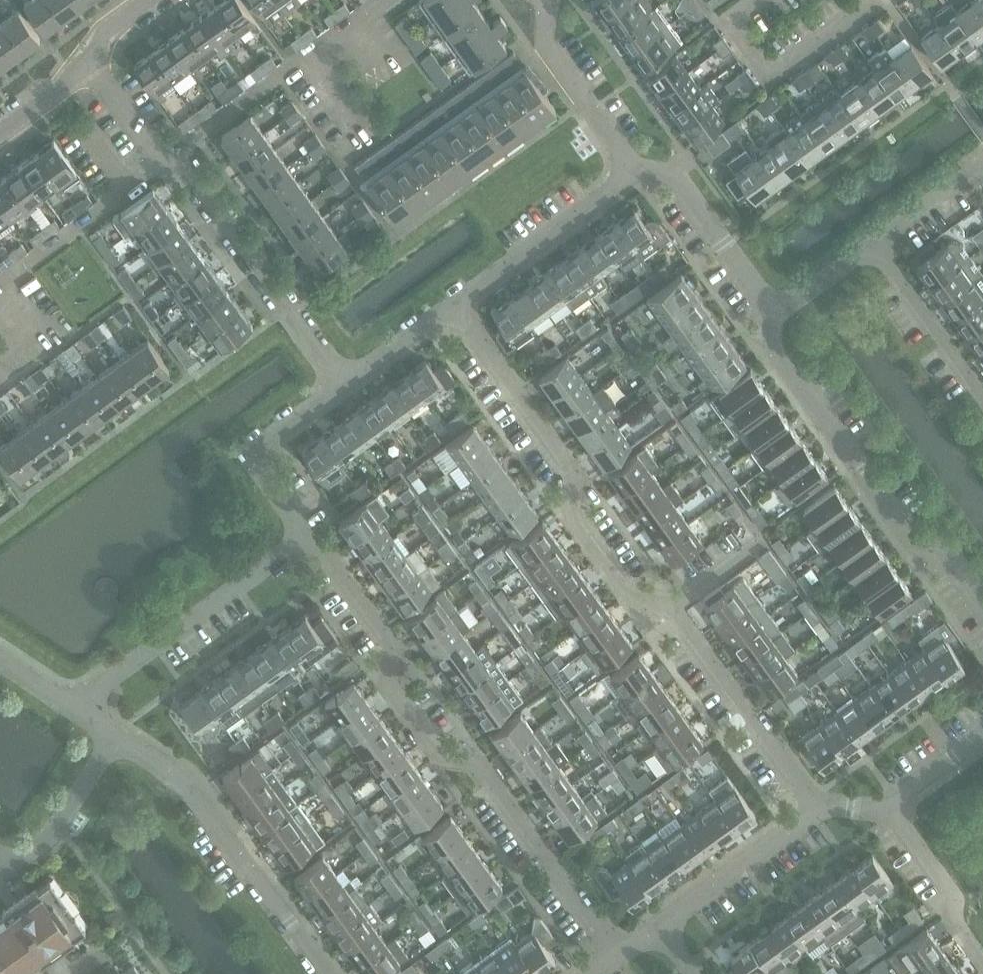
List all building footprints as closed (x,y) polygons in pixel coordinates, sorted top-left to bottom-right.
[(23,2),(44,32),(62,19),(48,0),(27,0),(23,2)] [(78,8),(73,0),(48,0),(62,19),(78,8)] [(240,0),(223,0),(217,4),(239,34),(250,27),(253,31),(257,31),(261,29),(240,0)] [(268,26),(285,13),(276,0),(250,0),(268,26)] [(301,0),(276,0),(285,13),(302,1),(301,0)] [(496,33),(507,25),(500,16),(489,24),(472,0),(420,0),(418,1),(470,72),(506,47),(496,33)] [(628,0),(594,0),(606,16),(628,0)] [(653,8),(647,0),(628,0),(606,16),(618,34),(653,8)] [(690,8),(698,3),(696,0),(684,0),(690,8)] [(982,38),(982,11),(975,0),(972,0),(956,11),(976,39),(981,35),(982,38)] [(982,11),(982,0),(975,0),(982,11)] [(698,19),(705,13),(698,3),(690,8),(698,19)] [(239,34),(217,4),(200,16),(223,46),(239,34)] [(350,11),(345,4),(334,11),(340,18),(350,11)] [(631,51),(668,24),(655,7),(653,8),(618,34),(631,51)] [(40,39),(18,10),(1,22),(22,51),(40,39)] [(324,19),(329,26),(340,18),(334,11),(324,19)] [(939,24),(959,51),(976,39),(956,11),(939,24)] [(184,28),(206,58),(223,46),(200,16),(184,28)] [(405,17),(395,24),(400,31),(410,24),(405,17)] [(883,29),(876,20),(869,25),(876,34),(883,29)] [(6,63),(22,51),(1,22),(0,23),(0,55),(6,63)] [(410,24),(400,31),(405,38),(415,31),(410,24)] [(644,69),(681,42),(668,24),(631,51),(644,69)] [(961,55),(959,51),(939,24),(920,37),(940,65),(946,61),(949,64),(961,55)] [(869,25),(862,30),(869,40),(876,34),(869,25)] [(317,35),(311,27),(301,35),(307,42),(317,35)] [(206,58),(184,28),(168,40),(190,70),(206,58)] [(415,31),(405,38),(410,45),(420,38),(415,31)] [(291,43),(296,50),(307,42),(301,35),(291,43)] [(721,36),(712,43),(717,50),(727,43),(721,36)] [(420,38),(410,45),(415,53),(425,45),(420,38)] [(173,82),(190,70),(168,40),(151,52),(173,82)] [(722,57),(732,50),(727,43),(717,50),(722,57)] [(931,72),(911,44),(893,57),(915,89),(928,80),(925,76),(931,72)] [(848,55),(841,45),(834,50),(841,60),(848,55)] [(912,85),(915,89),(893,57),(892,57),(885,47),(867,59),(895,97),(912,85)] [(827,55),(834,65),(841,60),(834,50),(827,55)] [(165,95),(176,87),(173,82),(151,52),(134,65),(161,102),(167,97),(165,95)] [(430,52),(420,59),(425,66),(435,59),(430,52)] [(518,59),(513,52),(504,58),(509,65),(518,59)] [(675,55),(646,75),(659,93),(687,72),(675,55)] [(276,65),(270,56),(260,63),(266,72),(276,65)] [(504,58),(495,65),(500,72),(509,65),(504,58)] [(435,59),(425,66),(430,73),(441,66),(435,59)] [(893,105),(890,101),(895,97),(867,59),(875,70),(858,82),(880,114),(893,105)] [(249,71),(256,80),(266,72),(260,63),(249,71)] [(495,65),(486,71),(491,78),(500,72),(495,65)] [(441,66),(430,73),(435,80),(446,73),(441,66)] [(734,88),(741,83),(751,76),(745,69),(729,81),(734,88)] [(555,110),(537,85),(526,70),(367,184),(396,224),(555,110)] [(813,80),(806,70),(799,75),(806,85),(813,80)] [(486,71),(477,77),(482,85),(491,78),(486,71)] [(699,89),(699,88),(687,72),(659,93),(671,109),(699,89)] [(446,73),(435,80),(440,88),(451,80),(446,73)] [(792,81),(799,90),(806,85),(799,75),(792,81)] [(746,90),(756,83),(751,76),(741,83),(746,90)] [(473,91),(482,85),(477,77),(468,84),(473,91)] [(243,89),(237,80),(227,88),(233,96),(243,89)] [(865,119),(867,123),(880,114),(858,82),(840,95),(836,89),(860,123),(865,119)] [(699,89),(671,109),(683,126),(711,105),(719,99),(707,83),(699,88),(699,89)] [(463,97),(473,91),(468,84),(458,90),(463,97)] [(201,107),(186,87),(179,92),(194,112),(201,107)] [(217,95),(223,104),(233,96),(227,88),(217,95)] [(858,130),(855,126),(860,123),(836,89),(818,102),(845,139),(858,130)] [(458,90),(449,97),(454,104),(463,97),(458,90)] [(778,105),(771,95),(764,100),(771,110),(778,105)] [(454,104),(449,97),(440,103),(445,110),(454,104)] [(757,106),(764,116),(771,110),(764,100),(757,106)] [(292,102),(279,111),(284,117),(296,108),(292,102)] [(845,139),(818,102),(801,114),(825,148),(842,135),(845,139)] [(436,117),(445,110),(440,103),(431,110),(436,117)] [(210,113),(204,104),(194,112),(201,120),(210,113)] [(704,137),(724,122),(711,105),(683,126),(696,143),(704,137)] [(302,116),(296,108),(284,117),(289,125),(302,116)] [(427,123),(436,117),(431,110),(422,116),(427,123)] [(184,119),(190,128),(201,120),(194,112),(184,119)] [(825,148),(801,114),(783,127),(810,165),(823,156),(820,152),(825,148)] [(262,132),(250,116),(221,137),(233,153),(262,132)] [(422,116),(413,123),(418,130),(427,123),(422,116)] [(743,130),(736,121),(729,126),(736,136),(743,130)] [(413,123),(404,129),(409,136),(418,130),(413,123)] [(730,143),(729,141),(736,136),(729,126),(705,143),(713,155),(730,143)] [(766,139),(771,145),(770,146),(790,173),(795,170),(797,174),(810,165),(783,127),(766,139)] [(404,129),(395,136),(400,143),(409,136),(404,129)] [(274,149),(266,137),(262,132),(233,153),(245,170),(274,149)] [(316,135),(303,144),(308,150),(320,141),(316,135)] [(395,136),(386,142),(391,149),(400,143),(395,136)] [(53,140),(37,152),(63,188),(80,176),(53,140)] [(313,158),(326,149),(320,141),(308,150),(313,158)] [(386,142),(376,148),(382,156),(391,149),(386,142)] [(788,181),(785,177),(790,173),(770,146),(753,158),(746,149),(775,190),(788,181)] [(376,148),(367,155),(372,162),(382,156),(376,148)] [(245,170),(257,187),(286,166),(274,149),(245,170)] [(759,195),(762,199),(775,190),(746,149),(728,162),(734,172),(736,174),(726,181),(737,197),(747,190),(754,199),(759,195)] [(57,192),(63,188),(37,152),(20,164),(43,195),(54,187),(57,192)] [(372,162),(367,155),(358,161),(363,168),(372,162)] [(358,161),(349,168),(354,175),(363,168),(358,161)] [(35,209),(32,204),(43,195),(20,164),(4,176),(30,212),(35,209)] [(269,204),(298,183),(286,166),(257,187),(269,204)] [(339,168),(327,177),(332,184),(344,175),(339,168)] [(332,184),(337,191),(349,182),(344,175),(332,184)] [(24,217),(30,212),(4,176),(0,179),(0,206),(10,219),(21,211),(24,217)] [(281,220),(310,199),(298,183),(269,204),(281,220)] [(112,219),(125,236),(128,234),(165,207),(153,189),(112,219)] [(80,212),(93,203),(87,195),(75,204),(80,212)] [(293,237),(322,216),(310,199),(281,220),(293,237)] [(363,201),(351,210),(356,217),(368,208),(363,201)] [(75,204),(62,214),(68,221),(80,212),(75,204)] [(15,226),(10,219),(0,206),(0,237),(15,226)] [(145,247),(178,224),(165,207),(128,234),(132,239),(137,236),(145,247)] [(361,224),(373,215),(368,208),(356,217),(361,224)] [(644,223),(634,209),(616,223),(642,258),(660,245),(670,238),(659,222),(656,220),(651,219),(648,220),(644,223)] [(305,254),(334,233),(322,216),(293,237),(305,254)] [(47,236),(60,227),(54,220),(42,228),(47,236)] [(642,258),(616,223),(599,235),(619,263),(636,250),(642,258)] [(153,268),(190,241),(178,224),(145,247),(154,258),(149,262),(153,268)] [(42,228),(29,238),(35,245),(47,236),(42,228)] [(317,271),(346,250),(334,233),(305,254),(317,271)] [(110,247),(101,235),(93,240),(102,253),(110,247)] [(619,263),(599,235),(581,248),(601,275),(619,263)] [(170,281),(203,258),(190,241),(153,268),(157,273),(162,270),(170,281)] [(950,241),(917,265),(930,284),(969,256),(960,243),(950,241)] [(27,251),(21,244),(9,253),(15,260),(27,251)] [(102,253),(112,265),(119,260),(110,247),(102,253)] [(589,296),(607,283),(601,275),(581,248),(564,260),(589,296)] [(2,270),(15,260),(9,253),(0,259),(0,267),(2,270)] [(930,284),(943,302),(982,273),(969,256),(930,284)] [(178,302),(215,274),(203,258),(170,281),(179,292),(174,296),(178,302)] [(566,301),(572,309),(589,296),(564,260),(546,273),(566,301)] [(135,281),(125,268),(118,274),(127,286),(135,281)] [(667,277),(660,268),(653,273),(660,282),(667,277)] [(566,301),(546,273),(529,286),(549,313),(566,301)] [(645,278),(652,288),(660,282),(653,273),(645,278)] [(943,302),(956,319),(982,299),(982,275),(982,273),(943,302)] [(195,315),(227,292),(215,274),(178,302),(182,307),(187,303),(195,315)] [(681,274),(647,299),(660,317),(694,292),(681,274)] [(127,286),(136,299),(144,294),(135,281),(127,286)] [(549,313),(529,286),(511,298),(531,326),(549,313)] [(203,335),(240,308),(227,292),(195,315),(203,326),(198,330),(203,335)] [(663,341),(664,341),(707,310),(694,292),(660,317),(672,334),(663,341)] [(632,303),(625,293),(618,298),(625,308),(632,303)] [(535,332),(531,326),(511,298),(493,312),(502,325),(497,329),(496,336),(507,352),(535,332)] [(610,303),(617,313),(625,308),(618,298),(610,303)] [(968,337),(982,326),(982,299),(956,319),(968,337)] [(160,315),(150,302),(143,308),(152,320),(160,315)] [(116,311),(124,323),(132,318),(123,306),(116,311)] [(211,337),(220,349),(252,326),(240,308),(203,335),(207,341),(211,337)] [(679,343),(685,352),(720,327),(707,310),(664,341),(670,350),(679,343)] [(152,320),(161,333),(169,327),(160,315),(152,320)] [(597,328),(590,318),(583,323),(590,333),(597,328)] [(575,329),(582,338),(590,333),(583,323),(575,329)] [(98,342),(105,337),(96,325),(89,330),(98,342)] [(982,352),(982,326),(968,337),(981,354),(982,352)] [(608,327),(600,333),(606,341),(613,335),(608,327)] [(685,352),(698,370),(732,345),(720,327),(685,352)] [(630,328),(620,335),(626,342),(635,335),(630,328)] [(89,330),(82,335),(92,347),(98,342),(89,330)] [(631,350),(641,343),(635,335),(626,342),(631,350)] [(175,337),(168,342),(177,354),(184,349),(175,337)] [(152,381),(169,368),(147,339),(130,352),(152,381)] [(562,353),(555,344),(548,349),(555,358),(562,353)] [(698,384),(704,393),(745,363),(732,345),(698,370),(704,379),(698,384)] [(65,366),(72,361),(63,349),(56,354),(65,366)] [(186,367),(193,362),(184,349),(177,354),(186,367)] [(540,354),(547,364),(555,358),(548,349),(540,354)] [(130,352),(114,364),(135,393),(152,381),(130,352)] [(56,354),(49,359),(58,371),(65,366),(56,354)] [(628,356),(620,361),(626,369),(633,363),(628,356)] [(567,357),(539,377),(552,395),(580,375),(567,357)] [(408,373),(428,401),(432,407),(436,405),(436,400),(434,397),(446,388),(453,382),(443,368),(438,366),(433,370),(426,360),(408,373)] [(72,361),(65,366),(72,376),(80,371),(72,361)] [(655,362),(645,369),(651,377),(660,370),(655,362)] [(632,377),(639,371),(633,363),(626,369),(632,377)] [(119,405),(135,393),(114,364),(97,376),(119,405)] [(656,384),(666,378),(660,370),(651,377),(656,384)] [(709,399),(722,417),(732,410),(732,411),(763,388),(750,370),(709,399)] [(39,385),(30,373),(23,378),(32,390),(39,385)] [(428,401),(408,373),(390,386),(410,413),(428,401)] [(565,413),(592,393),(580,375),(552,395),(565,413)] [(102,417),(119,405),(97,376),(81,388),(102,417)] [(16,383),(25,395),(32,390),(23,378),(16,383)] [(410,413),(390,386),(373,398),(393,426),(410,413)] [(86,429),(102,417),(81,388),(64,400),(86,429)] [(735,435),(745,428),(776,406),(763,388),(732,411),(732,410),(722,417),(735,435)] [(653,391),(646,396),(652,404),(659,398),(653,391)] [(578,430),(605,410),(592,393),(565,413),(578,430)] [(393,426),(373,398),(356,411),(376,439),(393,426)] [(657,411),(665,406),(659,398),(652,404),(657,411)] [(681,398),(671,405),(677,413),(687,406),(681,398)] [(64,400),(48,412),(69,441),(86,429),(64,400)] [(745,428),(758,446),(789,423),(776,406),(745,428)] [(590,448),(618,428),(605,410),(578,430),(590,448)] [(376,439),(356,411),(338,424),(358,451),(376,439)] [(469,420),(462,411),(444,424),(451,433),(469,420)] [(53,453),(69,441),(48,412),(32,424),(53,453)] [(695,422),(688,427),(695,438),(703,432),(695,422)] [(770,462),(770,463),(801,441),(789,423),(758,446),(749,452),(762,469),(770,462)] [(36,465),(53,453),(32,424),(15,436),(36,465)] [(358,451),(338,424),(321,436),(341,464),(358,451)] [(473,425),(445,445),(459,463),(486,443),(473,425)] [(604,466),(631,446),(618,428),(590,448),(604,466)] [(441,441),(434,431),(427,436),(434,446),(441,441)] [(683,431),(676,436),(683,446),(690,441),(683,431)] [(703,448),(710,443),(703,432),(695,438),(703,448)] [(19,478),(36,465),(15,436),(0,447),(0,452),(19,478)] [(346,473),(340,464),(341,464),(321,436),(302,450),(327,485),(346,473)] [(419,441),(426,451),(434,446),(427,436),(419,441)] [(690,457),(698,451),(690,441),(683,446),(690,457)] [(814,458),(801,441),(770,463),(782,479),(783,480),(814,458)] [(486,443),(459,463),(471,481),(499,461),(486,443)] [(645,446),(608,473),(622,491),(650,470),(658,464),(645,446)] [(406,466),(399,456),(392,461),(399,471),(406,466)] [(728,467),(720,457),(713,462),(720,473),(728,467)] [(783,480),(782,479),(774,485),(787,502),(791,501),(793,504),(801,499),(799,496),(827,476),(814,458),(783,480)] [(384,467),(392,477),(399,471),(392,461),(384,467)] [(499,461),(471,481),(484,498),(511,478),(499,461)] [(716,476),(708,466),(701,471),(708,481),(716,476)] [(720,473),(728,483),(735,477),(728,467),(720,473)] [(406,473),(412,481),(419,476),(413,468),(406,473)] [(663,488),(662,487),(650,470),(622,491),(634,508),(663,488)] [(708,481),(715,491),(723,486),(716,476),(708,481)] [(511,478),(484,498),(497,516),(524,496),(511,478)] [(663,488),(634,508),(647,526),(675,505),(683,499),(670,481),(662,487),(663,488)] [(370,491),(363,482),(357,486),(364,496),(370,491)] [(349,492),(356,502),(364,496),(357,486),(349,492)] [(847,504),(834,486),(803,508),(816,525),(817,526),(847,504)] [(409,488),(399,495),(404,502),(414,495),(409,488)] [(753,502),(746,492),(738,497),(746,508),(753,502)] [(433,496),(426,501),(432,509),(439,504),(433,496)] [(510,534),(537,514),(524,496),(497,516),(510,534)] [(726,506),(734,516),(741,511),(733,500),(726,506)] [(366,502),(339,522),(352,541),(380,521),(366,502)] [(760,513),(753,502),(746,508),(753,518),(760,513)] [(438,517),(445,512),(439,504),(432,509),(438,517)] [(818,551),(828,543),(829,544),(860,522),(847,504),(817,526),(816,525),(805,533),(818,551)] [(688,523),(675,505),(647,526),(659,543),(688,523)] [(422,506),(412,513),(417,520),(427,513),(422,506)] [(422,527),(432,520),(427,513),(417,520),(422,527)] [(760,528),(768,523),(760,513),(753,518),(760,528)] [(696,516),(688,523),(659,543),(672,561),(701,540),(693,530),(701,523),(696,516)] [(456,518),(446,525),(452,532),(462,525),(456,518)] [(396,534),(392,537),(380,521),(352,541),(365,558),(397,535),(396,534)] [(542,521),(513,541),(505,547),(519,565),(555,539),(542,521)] [(842,561),(873,539),(860,522),(829,544),(842,561)] [(459,531),(452,536),(457,544),(465,539),(459,531)] [(409,551),(397,535),(365,558),(377,575),(415,548),(414,548),(409,551)] [(787,548),(779,538),(771,543),(779,554),(787,548)] [(463,552),(470,547),(465,539),(457,544),(463,552)] [(531,583),(568,557),(555,539),(519,565),(531,583)] [(849,582),(854,579),(885,557),(873,539),(842,561),(849,571),(844,575),(849,582)] [(447,540),(437,547),(442,554),(452,547),(447,540)] [(447,562),(457,555),(452,547),(442,554),(447,562)] [(427,565),(415,548),(377,575),(389,592),(427,565)] [(779,554),(786,564),(794,558),(787,548),(779,554)] [(769,550),(759,558),(776,582),(779,580),(787,574),(769,550)] [(544,600),(581,574),(568,557),(531,583),(544,600)] [(885,557),(854,579),(867,597),(898,574),(885,557)] [(475,569),(482,580),(490,574),(482,564),(475,569)] [(427,565),(389,592),(403,611),(441,584),(427,565)] [(810,568),(804,573),(812,583),(818,579),(810,568)] [(812,583),(804,573),(797,578),(804,588),(812,583)] [(557,618),(593,591),(581,574),(544,600),(557,618)] [(779,580),(786,590),(794,584),(787,574),(779,580)] [(880,614),(911,592),(898,574),(867,597),(880,614)] [(733,585),(705,606),(718,624),(756,597),(743,578),(733,585)] [(476,580),(468,586),(476,596),(483,591),(476,580)] [(804,588),(811,598),(819,593),(812,583),(804,588)] [(501,589),(493,594),(501,605),(508,600),(501,589)] [(483,606),(491,601),(483,591),(476,596),(483,606)] [(577,629),(606,609),(593,591),(557,618),(565,612),(577,629)] [(408,617),(421,636),(450,615),(449,615),(436,597),(408,617)] [(718,624),(731,642),(769,614),(756,597),(718,624)] [(804,599),(797,604),(805,615),(812,609),(804,599)] [(508,615),(515,610),(508,600),(501,605),(508,615)] [(903,618),(913,611),(908,604),(898,611),(903,618)] [(829,607),(822,613),(829,624),(837,618),(829,607)] [(450,615),(421,636),(434,653),(462,633),(462,632),(470,627),(457,609),(449,615),(450,615)] [(590,647),(619,626),(606,609),(577,629),(590,647)] [(812,625),(819,619),(812,609),(805,615),(812,625)] [(898,611),(888,619),(893,626),(903,618),(898,611)] [(781,631),(769,614),(731,642),(743,659),(781,631)] [(312,625),(305,615),(287,628),(313,663),(312,661),(339,641),(322,617),(312,625)] [(501,615),(494,621),(501,631),(509,626),(501,615)] [(837,633),(844,628),(837,618),(829,624),(837,633)] [(526,624),(519,630),(526,640),(533,634),(526,624)] [(508,641),(516,636),(509,626),(501,631),(508,641)] [(581,652),(597,672),(604,667),(603,665),(631,644),(619,626),(590,647),(581,652)] [(307,668),(313,663),(287,628),(270,641),(290,668),(301,660),(307,668)] [(868,644),(878,637),(873,629),(863,637),(868,644)] [(794,649),(781,631),(743,659),(756,677),(785,656),(794,649)] [(446,671),(475,650),(462,633),(434,653),(446,671)] [(533,650),(541,645),(533,634),(526,640),(533,650)] [(822,639),(830,650),(838,645),(830,634),(822,639)] [(963,664),(942,635),(924,648),(945,677),(963,664)] [(863,637),(852,644),(857,651),(868,644),(863,637)] [(278,689),(295,676),(289,668),(290,668),(270,641),(252,653),(278,689)] [(945,677),(924,648),(907,661),(928,690),(945,677)] [(459,688),(488,668),(475,650),(446,671),(459,688)] [(534,661),(526,650),(519,655),(526,666),(527,666),(534,661)] [(252,653),(235,666),(261,702),(278,689),(252,653)] [(616,697),(613,699),(613,700),(652,672),(638,654),(610,674),(608,672),(601,677),(616,697)] [(833,669),(843,662),(838,654),(828,662),(833,669)] [(756,677),(769,694),(797,674),(785,656),(756,677)] [(353,657),(334,672),(340,680),(360,666),(353,657)] [(551,659),(544,665),(551,675),(570,662),(569,661),(558,668),(551,659)] [(527,681),(534,676),(541,670),(534,661),(527,666),(526,666),(519,671),(527,681)] [(889,674),(911,703),(928,690),(907,661),(889,674)] [(566,680),(577,672),(570,662),(551,675),(566,696),(574,690),(566,680)] [(828,662),(817,669),(822,677),(833,669),(828,662)] [(243,715),(261,702),(235,666),(217,679),(237,706),(243,715)] [(472,706),(500,685),(488,668),(459,688),(472,706)] [(652,672),(613,700),(626,717),(664,690),(652,672)] [(872,686),(893,715),(911,703),(889,674),(872,686)] [(237,706),(217,679),(200,691),(220,719),(237,706)] [(798,694),(808,687),(803,680),(793,687),(798,694)] [(353,682),(325,702),(338,720),(366,700),(353,682)] [(485,724),(513,703),(500,685),(472,706),(485,724)] [(313,700),(319,696),(312,686),(306,690),(313,700)] [(855,699),(876,728),(893,715),(872,686),(855,699)] [(793,687),(782,695),(788,702),(798,694),(793,687)] [(306,690),(298,696),(305,706),(313,700),(306,690)] [(642,732),(677,707),(664,690),(626,717),(636,710),(644,721),(637,725),(642,732)] [(181,705),(201,732),(220,719),(200,691),(181,705)] [(593,714),(578,694),(569,700),(584,721),(593,714)] [(560,696),(552,701),(560,712),(567,706),(560,696)] [(837,711),(858,741),(876,728),(855,699),(837,711)] [(379,717),(366,700),(338,720),(351,738),(379,717)] [(567,722),(574,717),(567,706),(560,712),(567,722)] [(646,739),(654,735),(661,745),(689,725),(677,707),(642,732),(646,739)] [(278,726),(285,721),(278,711),(271,716),(278,726)] [(820,724),(841,753),(858,741),(837,711),(820,724)] [(520,713),(491,733),(505,751),(540,726),(533,731),(520,713)] [(271,716),(263,722),(270,731),(278,726),(271,716)] [(351,738),(363,756),(392,735),(379,717),(351,738)] [(604,733),(594,718),(587,724),(597,738),(604,733)] [(311,740),(297,722),(289,727),(303,746),(311,740)] [(801,738),(822,767),(841,753),(820,724),(801,738)] [(666,769),(702,742),(689,725),(661,745),(668,755),(660,761),(666,769)] [(546,748),(552,743),(540,726),(505,751),(517,769),(546,748)] [(604,733),(612,743),(621,736),(613,726),(604,733)] [(585,731),(577,736),(585,747),(592,741),(585,731)] [(604,748),(612,743),(604,733),(597,738),(604,748)] [(404,752),(392,735),(363,756),(376,773),(404,752)] [(243,751),(250,746),(243,737),(236,741),(243,751)] [(291,739),(283,744),(291,754),(298,749),(291,739)] [(236,741),(228,747),(235,757),(243,751),(236,741)] [(546,748),(517,769),(530,786),(559,766),(558,765),(568,758),(556,741),(552,743),(546,748)] [(592,757),(600,752),(592,741),(585,747),(592,757)] [(323,758),(315,747),(308,753),(316,763),(323,758)] [(298,764),(306,759),(298,749),(291,754),(298,764)] [(707,749),(696,757),(702,764),(712,756),(707,749)] [(417,770),(404,752),(376,773),(388,791),(417,770)] [(251,756),(222,776),(235,795),(264,774),(251,756)] [(622,757),(615,763),(622,773),(630,768),(622,757)] [(316,763),(323,773),(330,768),(323,758),(316,763)] [(543,804),(571,783),(559,766),(530,786),(543,804)] [(610,766),(603,771),(610,782),(618,776),(610,766)] [(688,775),(682,767),(672,775),(677,782),(688,775)] [(630,783),(637,778),(630,768),(622,773),(630,783)] [(272,769),(264,774),(235,795),(248,812),(285,786),(272,769)] [(417,770),(388,791),(401,808),(430,788),(417,770)] [(316,773),(308,779),(316,790),(324,784),(316,773)] [(661,782),(666,789),(677,782),(672,775),(661,782)] [(617,792),(625,787),(618,776),(610,782),(617,792)] [(755,815),(727,776),(709,789),(737,828),(755,815)] [(349,793),(341,782),(333,788),(341,798),(349,793)] [(593,794),(584,801),(571,783),(543,804),(555,821),(594,794),(593,794)] [(323,799),(331,794),(324,784),(316,790),(323,799)] [(285,786),(248,812),(261,830),(289,809),(289,808),(297,803),(285,786)] [(414,826),(443,805),(430,788),(401,808),(414,826)] [(715,799),(699,812),(720,841),(737,828),(709,789),(708,790),(715,799)] [(341,798),(348,808),(356,803),(349,793),(341,798)] [(652,800),(647,793),(637,800),(642,807),(652,800)] [(568,839),(607,812),(594,794),(555,821),(568,839)] [(626,807),(632,815),(642,807),(637,800),(626,807)] [(273,847),(302,827),(289,809),(261,830),(273,847)] [(334,815),(342,825),(350,820),(342,809),(334,815)] [(699,812),(681,824),(702,853),(720,841),(699,812)] [(450,816),(422,837),(435,855),(464,835),(450,816)] [(366,817),(359,823),(366,833),(374,828),(366,817)] [(658,830),(685,866),(702,853),(681,824),(680,825),(675,817),(658,830)] [(617,825),(612,818),(602,825),(607,832),(617,825)] [(591,833),(596,840),(607,832),(602,825),(591,833)] [(286,865),(315,844),(302,827),(273,847),(286,865)] [(373,843),(381,838),(374,828),(366,833),(373,843)] [(685,866),(658,830),(641,843),(667,879),(685,866)] [(464,835),(435,855),(448,873),(476,852),(464,835)] [(363,838),(355,843),(363,854),(370,848),(363,838)] [(624,856),(629,862),(650,891),(667,879),(641,843),(624,856)] [(370,864),(378,859),(370,848),(363,854),(370,864)] [(454,895),(489,870),(476,852),(448,873),(441,878),(454,895)] [(893,884),(872,854),(854,867),(875,897),(893,884)] [(323,855),(294,876),(307,894),(336,873),(323,855)] [(621,891),(631,905),(650,891),(629,862),(611,875),(609,871),(605,869),(601,867),(597,868),(592,871),(612,898),(621,891)] [(408,875),(400,864),(393,870),(400,880),(408,875)] [(865,919),(858,909),(875,897),(854,867),(837,880),(865,919)] [(466,913),(473,908),(502,887),(489,870),(454,895),(466,913)] [(350,880),(344,884),(336,873),(307,894),(320,912),(355,886),(350,880)] [(388,873),(381,878),(388,889),(396,883),(388,873)] [(400,880),(407,890),(415,885),(408,875),(400,880)] [(75,939),(74,937),(85,929),(50,879),(38,887),(37,885),(3,910),(4,912),(0,915),(0,973),(26,973),(27,973),(25,972),(39,961),(41,964),(75,939)] [(837,880),(819,893),(847,932),(865,919),(837,880)] [(395,899),(403,894),(396,883),(388,889),(395,899)] [(368,904),(355,886),(320,912),(333,929),(368,904)] [(830,944),(847,932),(819,893),(802,905),(825,938),(830,944)] [(507,894),(496,902),(501,910),(512,902),(507,894)] [(425,900),(418,905),(426,915),(433,910),(425,900)] [(368,904),(333,929),(345,947),(374,926),(373,926),(382,920),(369,903),(368,904)] [(923,903),(918,907),(922,913),(928,909),(923,903)] [(802,905),(784,918),(805,947),(808,950),(813,957),(829,944),(825,938),(802,905)] [(414,908),(406,914),(414,924),(421,919),(414,908)] [(433,925),(440,920),(433,910),(426,915),(433,925)] [(487,920),(481,913),(472,920),(477,927),(487,920)] [(516,943),(511,936),(510,937),(537,973),(555,960),(542,943),(553,935),(540,918),(537,916),(534,916),(532,930),(533,931),(516,943)] [(788,960),(805,947),(784,918),(767,931),(788,960)] [(421,934),(428,929),(421,919),(414,924),(421,934)] [(461,927),(466,935),(477,927),(472,920),(461,927)] [(913,928),(908,921),(898,928),(903,936),(913,928)] [(387,944),(386,943),(374,926),(345,947),(358,964),(387,944)] [(887,936),(893,943),(903,936),(898,928),(887,936)] [(926,929),(888,957),(900,973),(903,973),(911,968),(911,969),(940,947),(926,929)] [(749,943),(770,972),(772,973),(788,973),(795,969),(788,960),(767,931),(749,943)] [(358,964),(365,973),(382,973),(408,955),(395,937),(386,943),(387,944),(358,964)] [(511,973),(536,973),(537,973),(510,937),(493,949),(511,973)] [(452,945),(446,938),(437,945),(442,952),(452,945)] [(731,957),(743,973),(768,973),(770,972),(749,943),(731,957)] [(426,952),(431,959),(442,952),(437,945),(426,952)] [(878,954),(873,946),(863,953),(868,961),(878,954)] [(953,965),(940,947),(911,969),(915,973),(940,973),(953,965)] [(484,973),(511,973),(493,949),(476,962),(484,973)] [(852,961),(857,969),(868,961),(863,953),(852,961)] [(476,962),(459,973),(484,973),(476,962)] [(411,963),(402,970),(405,973),(411,973),(416,970),(411,963)] [(953,965),(940,973),(959,973),(953,965)] [(134,966),(123,973),(140,973),(134,966)]
